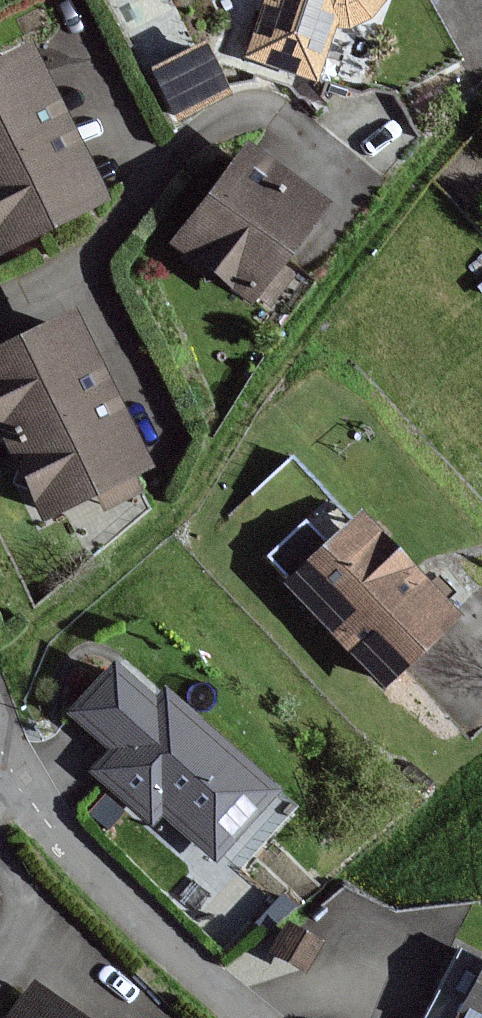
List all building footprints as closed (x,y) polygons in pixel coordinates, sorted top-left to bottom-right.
[(266,3),(249,56),(318,77),(337,24),(344,25),(351,26),(355,24),(361,21),(371,16),(379,6),(384,0),(267,0),(266,3)] [(379,6),(371,16),(361,21),(355,24),(383,82),(397,89),(458,60),(429,0),(384,0),(379,6)] [(206,45),(203,46),(155,70),(178,116),(229,90),(206,45)] [(101,200),(83,160),(50,88),(33,52),(0,67),(0,233),(5,244),(101,200)] [(253,298),(326,203),(251,146),(179,241),(253,298)] [(146,461),(130,428),(93,354),(74,315),(0,351),(0,410),(49,509),(146,461)] [(290,585),(384,683),(456,615),(362,517),(290,585)] [(118,667),(76,713),(117,750),(98,770),(154,821),(164,810),(216,857),(277,790),(168,691),(158,703),(118,667)] [(306,970),(321,942),(287,924),(272,952),(306,970)] [(463,1017),(481,1017),(481,981),(463,1017)] [(39,990),(19,1017),(77,1017),(39,990)]
